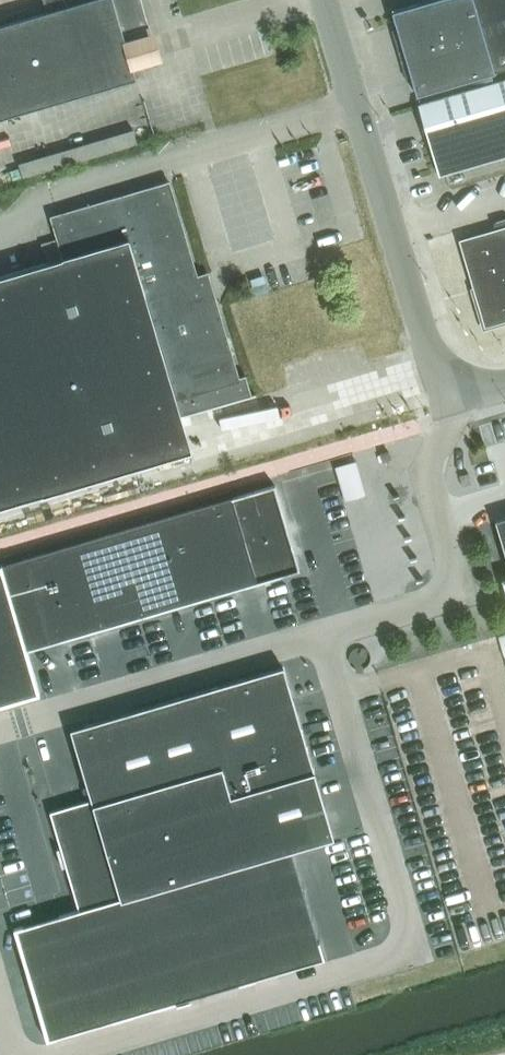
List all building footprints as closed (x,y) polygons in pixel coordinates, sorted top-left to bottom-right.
[(46,11),(0,24),(0,117),(136,78),(123,33),(148,25),(140,0),(43,0),(46,11)] [(395,10),(392,11),(416,94),(504,69),(504,0),(428,0),(395,10)] [(419,104),(424,120),(440,174),(504,155),(504,79),(419,104)] [(137,143),(133,129),(18,163),(22,177),(137,143)] [(42,494),(43,495),(191,451),(182,419),(181,417),(251,396),(245,376),(238,378),(217,305),(217,304),(206,307),(197,276),(196,275),(169,182),(61,213),(51,216),(58,238),(64,258),(47,263),(0,276),(0,506),(42,494)] [(475,296),(484,327),(504,321),(504,226),(459,239),(475,296)] [(388,451),(380,453),(382,461),(390,459),(388,451)] [(361,454),(340,458),(346,492),(367,489),(361,454)] [(457,479),(454,468),(448,470),(451,481),(457,479)] [(194,601),(299,570),(274,485),(2,565),(1,566),(0,565),(0,566),(0,704),(38,692),(26,650),(194,601)] [(322,957),(300,884),(290,849),(333,837),(283,667),(85,725),(92,752),(100,750),(112,793),(50,811),(79,910),(16,928),(48,1038),(322,957)]
